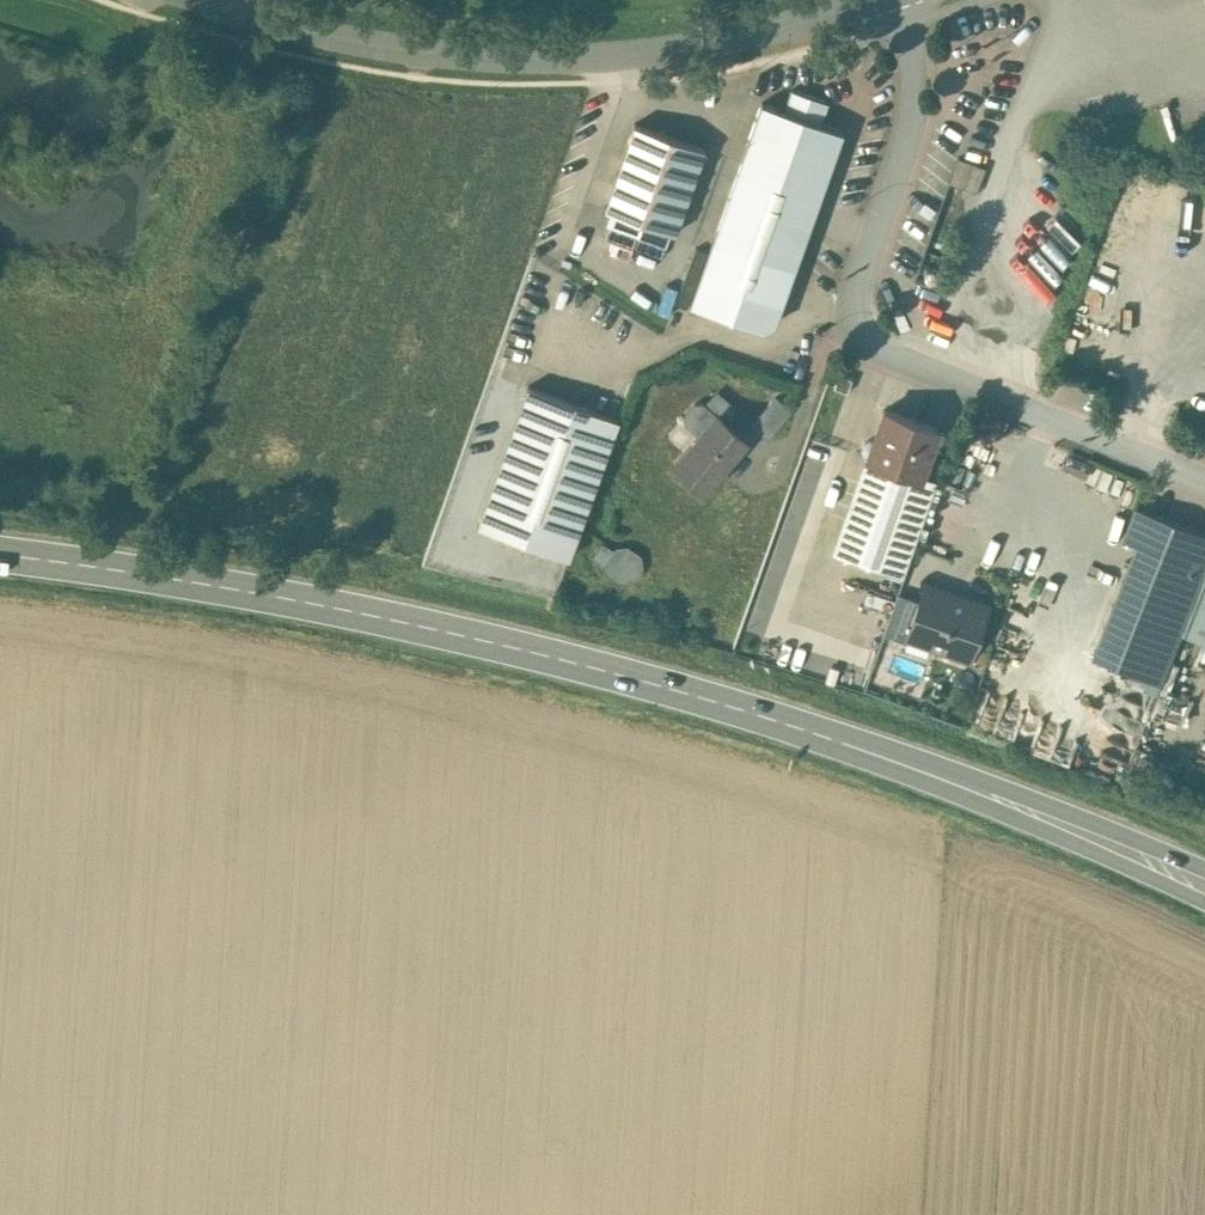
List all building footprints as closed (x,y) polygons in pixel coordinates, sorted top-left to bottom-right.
[(827,100),(791,88),(786,101),(788,101),(785,109),(819,122),(827,100)] [(761,101),(712,238),(771,259),(795,192),(817,200),(842,130),(819,122),(785,109),(761,101)] [(634,122),(604,206),(675,231),(704,147),(634,122)] [(985,166),(958,156),(949,181),(975,191),(985,166)] [(771,259),(712,238),(699,274),(780,303),(817,200),(795,192),(771,259)] [(636,232),(609,223),(604,236),(631,246),(636,232)] [(618,418),(527,385),(477,522),(568,555),(618,418)] [(775,397),(752,424),(767,436),(790,410),(775,397)] [(703,402),(695,403),(684,415),(684,423),(698,435),(716,414),(703,402)] [(938,427),(883,407),(872,438),(869,437),(864,440),(861,447),(864,452),(867,453),(867,455),(881,460),(921,474),(938,427)] [(698,435),(673,463),(703,489),(746,440),(716,414),(698,435)] [(881,460),(867,455),(834,547),(903,572),(936,479),(921,474),(881,460)] [(1135,505),(1124,534),(1137,540),(1204,567),(1204,533),(1135,505)] [(594,554),(631,581),(648,558),(611,531),(594,554)] [(1137,540),(1093,651),(1161,678),(1181,628),(1204,567),(1137,540)] [(1181,628),(1204,638),(1204,567),(1181,628)] [(986,604),(923,582),(918,597),(906,631),(907,632),(969,653),(986,604)] [(918,597),(897,589),(882,630),(905,638),(907,632),(906,631),(918,597)]
